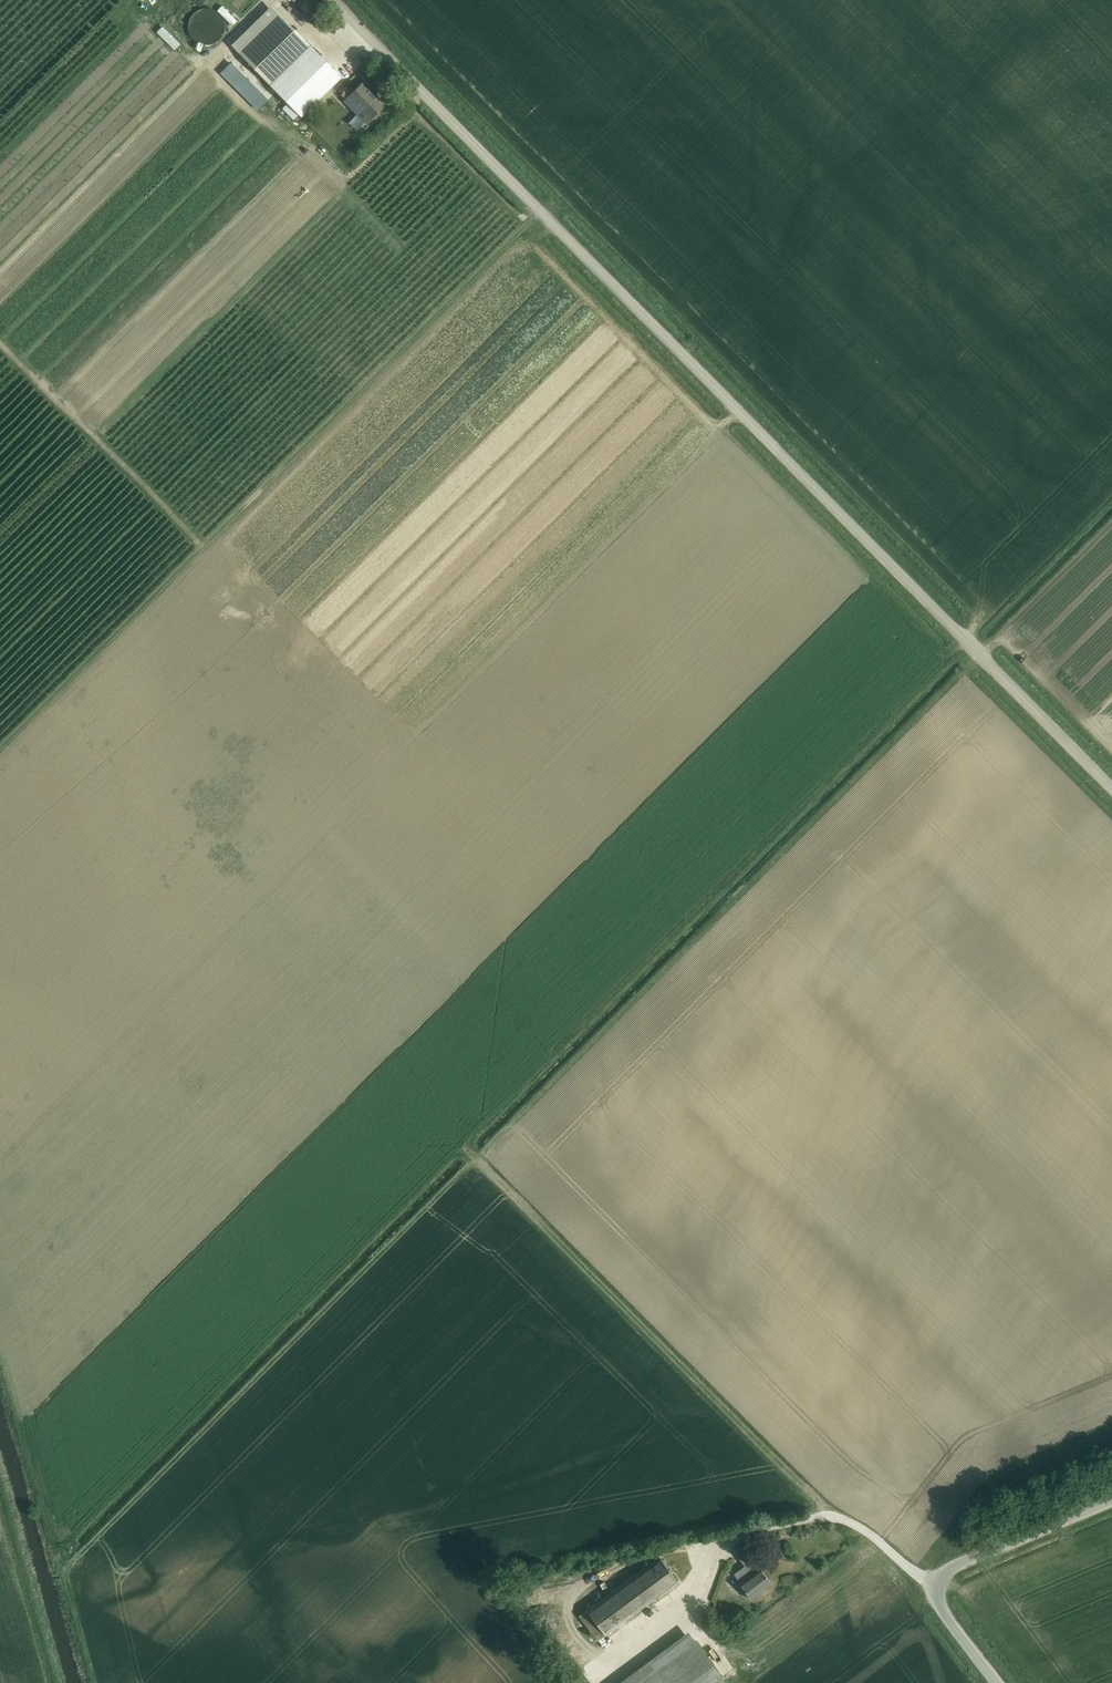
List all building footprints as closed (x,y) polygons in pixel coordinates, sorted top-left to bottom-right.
[(222,6),(217,11),(233,26),(238,22),(222,6)] [(280,16),(240,55),(303,118),(310,111),(312,109),(342,79),(280,16)] [(163,27),(157,32),(174,50),(180,44),(163,27)] [(231,63),(222,73),(258,109),(267,100),(231,63)] [(349,87),(342,94),(347,99),(350,96),(364,110),(359,115),(367,123),(388,102),(380,94),(376,99),(368,91),(367,93),(363,89),(365,87),(361,84),(354,92),(349,87)] [(298,115),(287,104),(282,109),(293,120),(298,115)] [(771,1582),(745,1548),(737,1554),(745,1565),(734,1573),(740,1582),(751,1597),(771,1582)] [(597,1640),(678,1581),(659,1556),(579,1615),(597,1640)] [(722,1677),(695,1641),(638,1682),(726,1682),(722,1677)]
